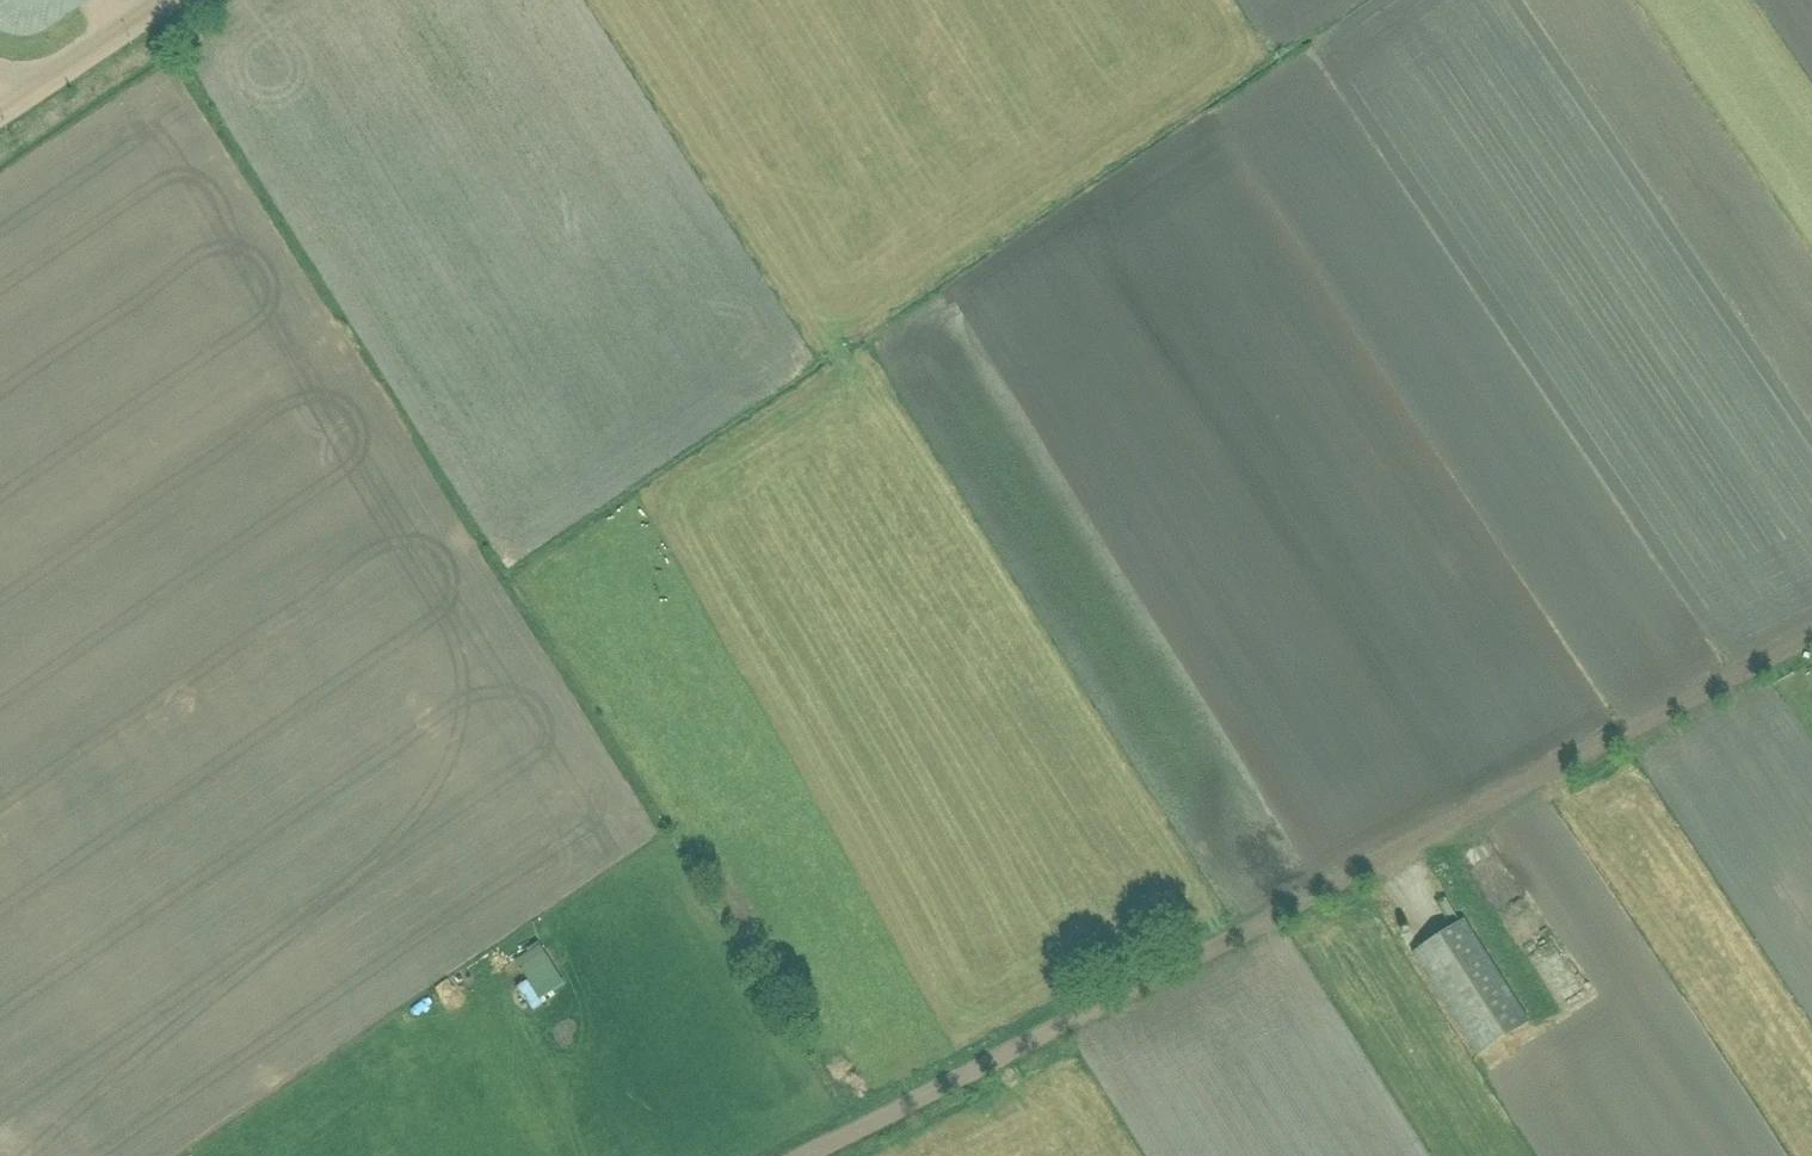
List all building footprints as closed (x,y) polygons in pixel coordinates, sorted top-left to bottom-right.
[(1477,1059),(1528,1026),(1526,1023),(1528,1022),(1462,921),(1411,955),(1477,1059)] [(505,954),(515,970),(542,952),(532,937),(505,954)] [(1546,966),(1556,980),(1567,972),(1557,958),(1546,966)] [(523,1008),(534,1001),(520,979),(509,985),(523,1008)] [(447,1013),(451,1024),(472,1019),(469,1007),(447,1013)]
